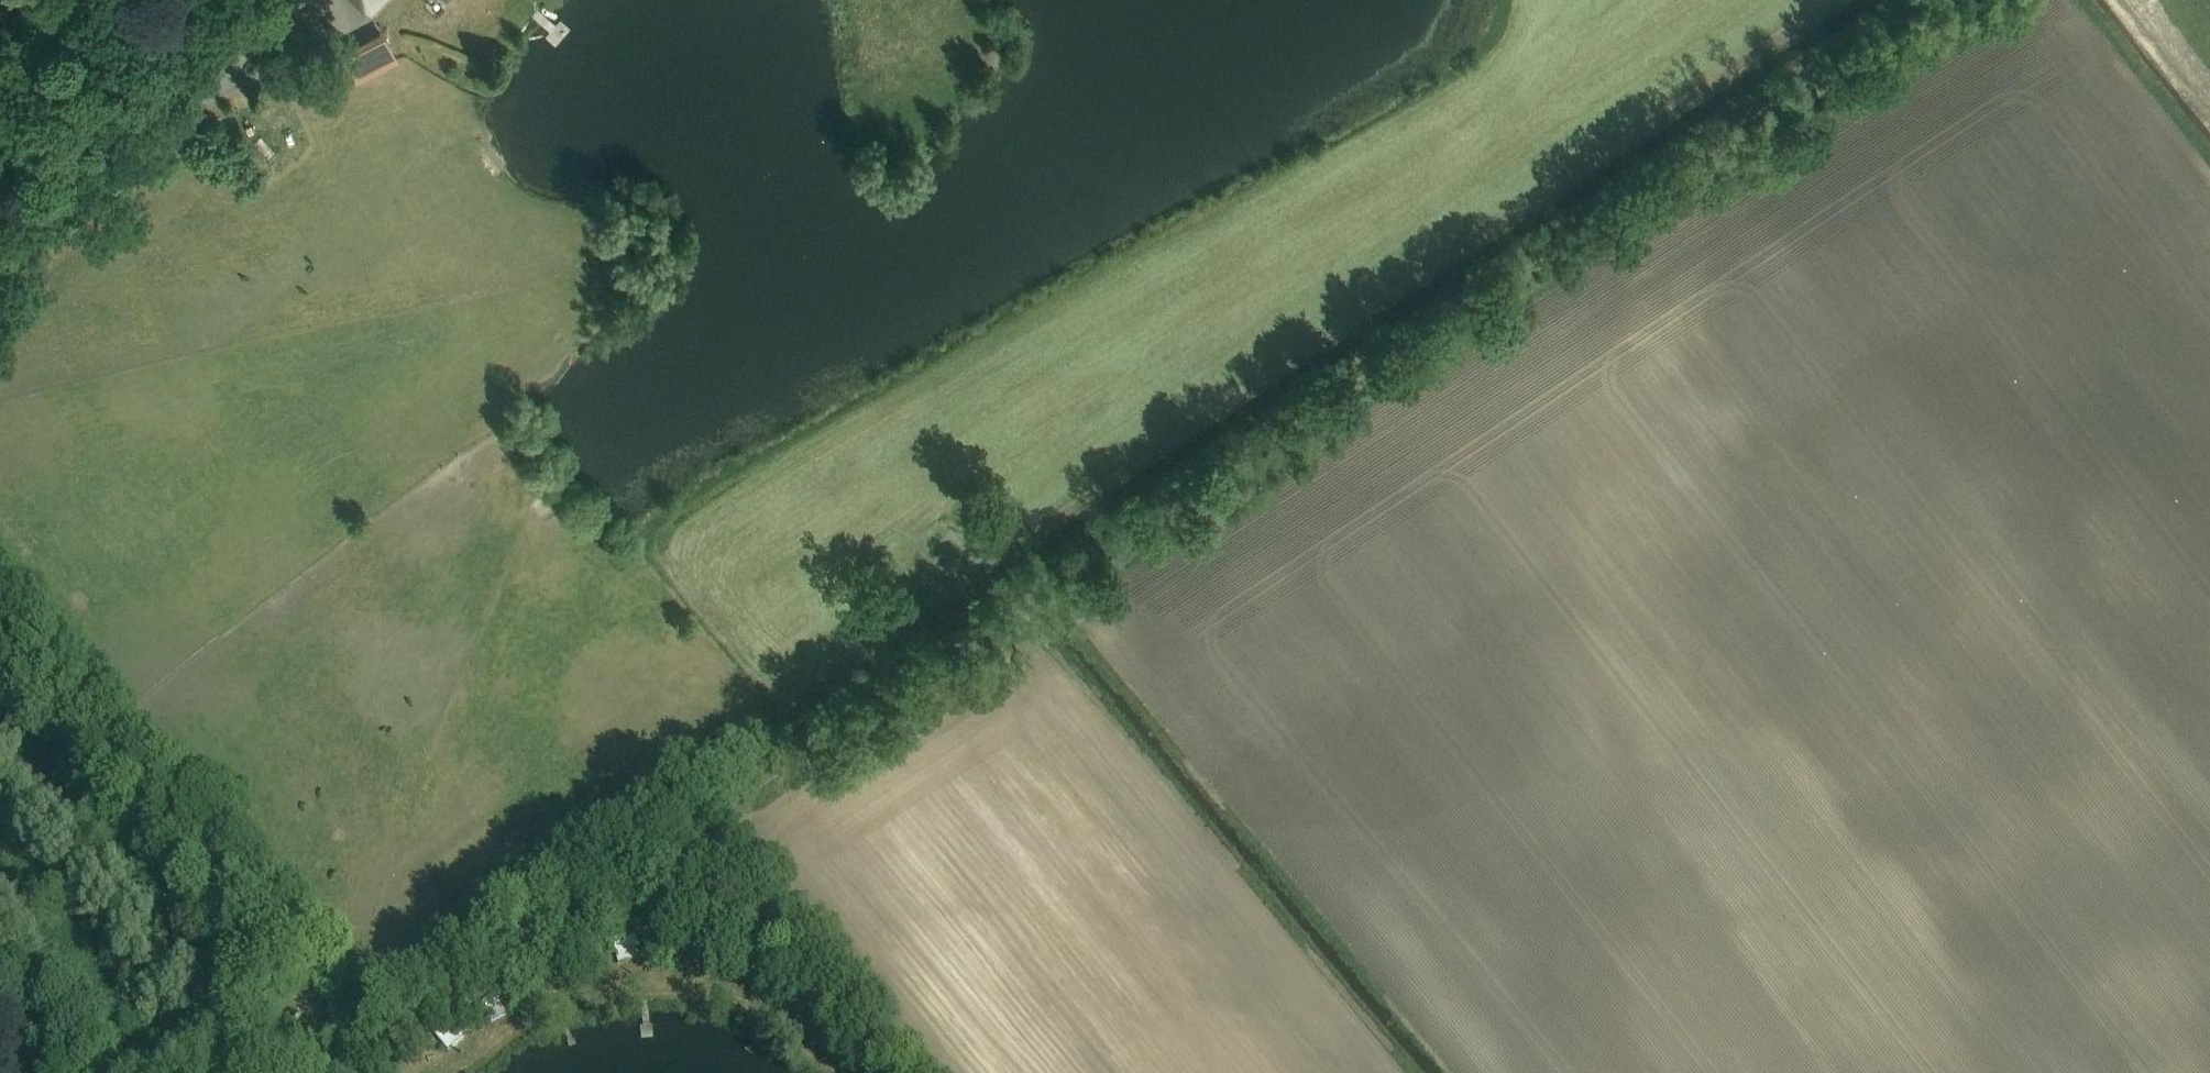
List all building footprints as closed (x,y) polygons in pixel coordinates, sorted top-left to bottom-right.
[(623,961),(645,956),(640,934),(618,939),(623,961)]
